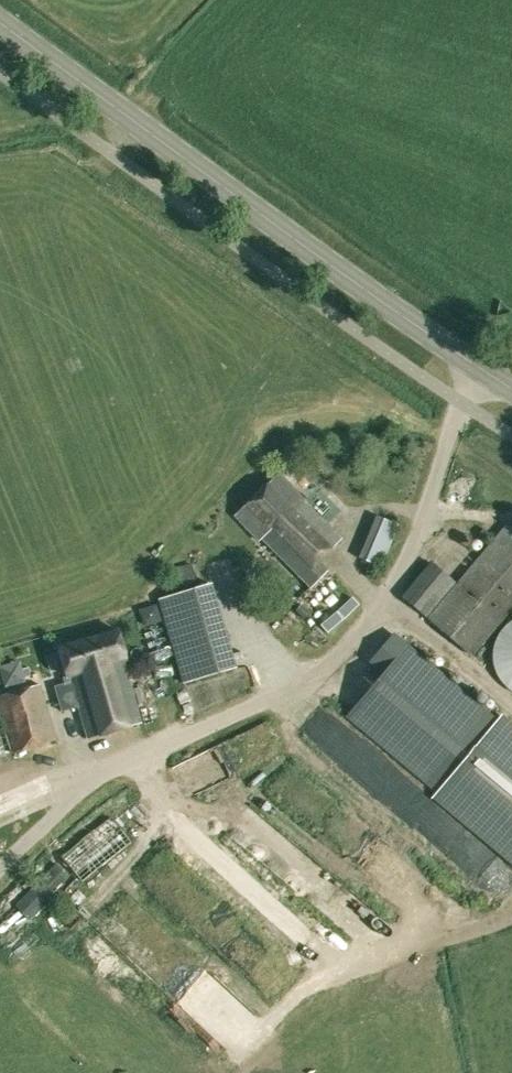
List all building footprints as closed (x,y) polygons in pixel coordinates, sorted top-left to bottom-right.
[(261,537),(310,586),(326,570),(318,561),(340,539),(307,505),(311,500),(307,497),(304,500),(278,473),(234,515),(258,539),(261,537)] [(358,557),(380,566),(398,524),(376,515),(358,557)] [(471,655),(511,606),(511,518),(457,584),(431,562),(402,597),(471,655)] [(478,535),(486,539),(489,534),(482,529),(478,535)] [(169,568),(173,587),(196,582),(192,563),(169,568)] [(315,598),(340,578),(332,568),(307,589),(315,598)] [(159,598),(184,683),(234,668),(210,583),(159,598)] [(319,609),(336,634),(345,628),(329,603),(319,609)] [(308,613),(299,605),(294,611),(302,619),(308,613)] [(492,656),(493,660),(493,663),(494,667),(495,671),(497,674),(498,677),(500,681),(503,683),(505,686),(508,689),(511,691),(511,620),(510,621),(507,624),(504,626),(502,629),(500,632),(498,635),(496,638),(495,642),(494,645),(493,649),(493,652),(492,656)] [(78,706),(87,738),(141,723),(123,662),(125,660),(116,629),(58,646),(67,677),(70,676),(71,681),(54,686),(61,711),(78,706)] [(383,673),(406,645),(393,634),(369,661),(383,673)] [(511,862),(511,726),(500,716),(496,720),(406,645),(383,673),(346,716),(437,791),(433,796),(511,862)] [(11,753),(55,740),(39,684),(0,695),(0,714),(4,728),(0,729),(0,756),(11,753)] [(395,797),(403,779),(385,771),(377,789),(395,797)] [(62,857),(85,884),(132,844),(110,816),(62,857)] [(35,884),(49,897),(70,876),(55,862),(35,884)]
